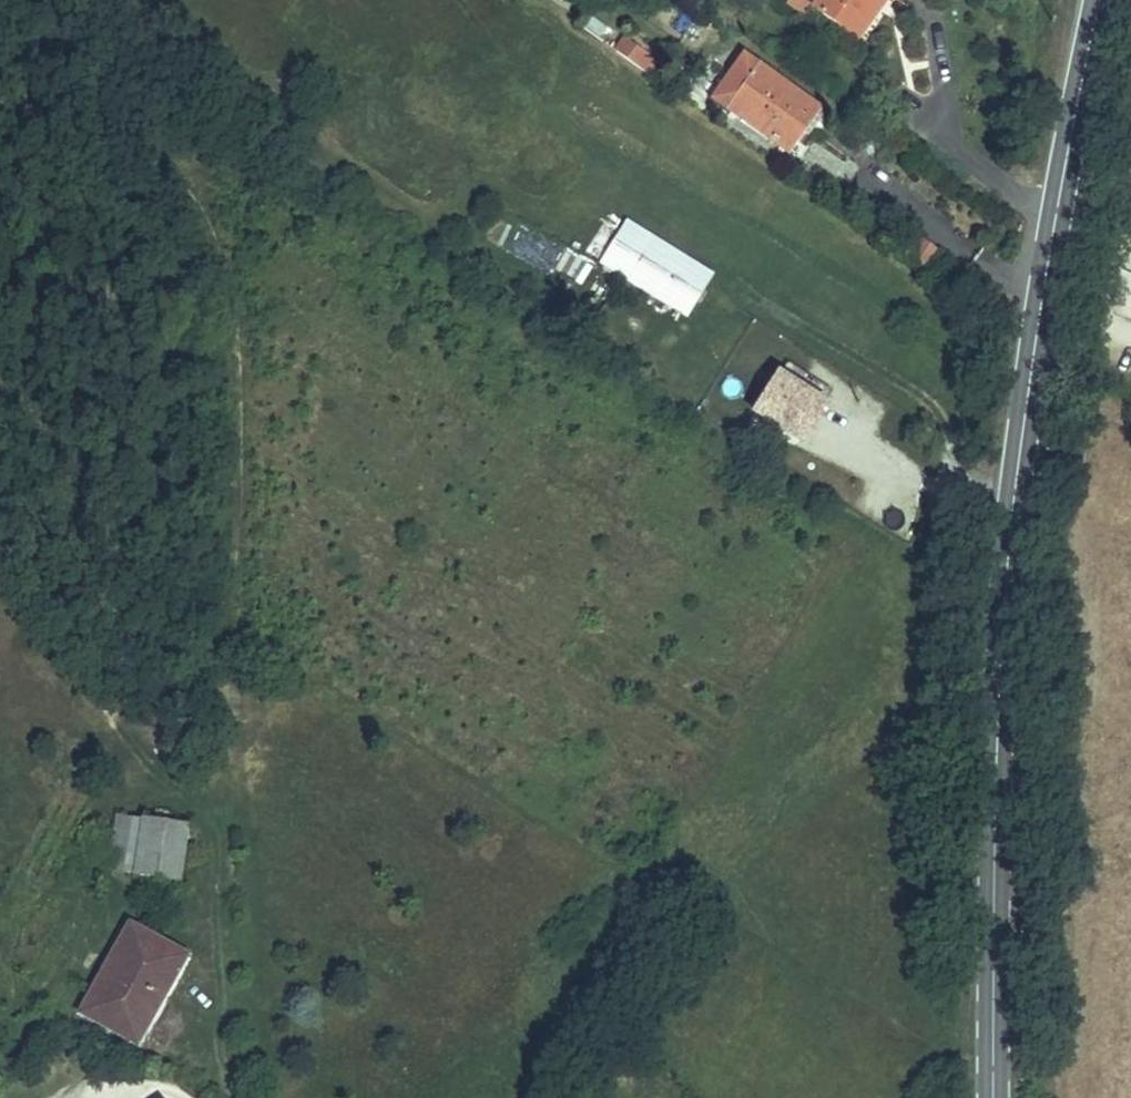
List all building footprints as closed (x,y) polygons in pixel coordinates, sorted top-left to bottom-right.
[(850,39),(890,65),(895,55),(889,40),(905,19),(912,24),(927,3),(948,16),(958,0),(857,0),(836,28),(819,16),(812,27),(841,48),(850,39)] [(610,48),(650,76),(660,61),(621,34),(610,48)] [(858,137),(786,91),(757,135),(830,182),(858,137)] [(919,236),(905,226),(893,243),(907,253),(919,236)] [(641,254),(612,299),(699,353),(727,307),(641,254)] [(802,395),(793,410),(839,434),(847,420),(802,395)] [(793,410),(771,450),(816,475),(839,434),(793,410)] [(149,830),(142,882),(187,884),(189,831),(149,830)] [(141,934),(89,1012),(143,1047),(195,969),(141,934)]
